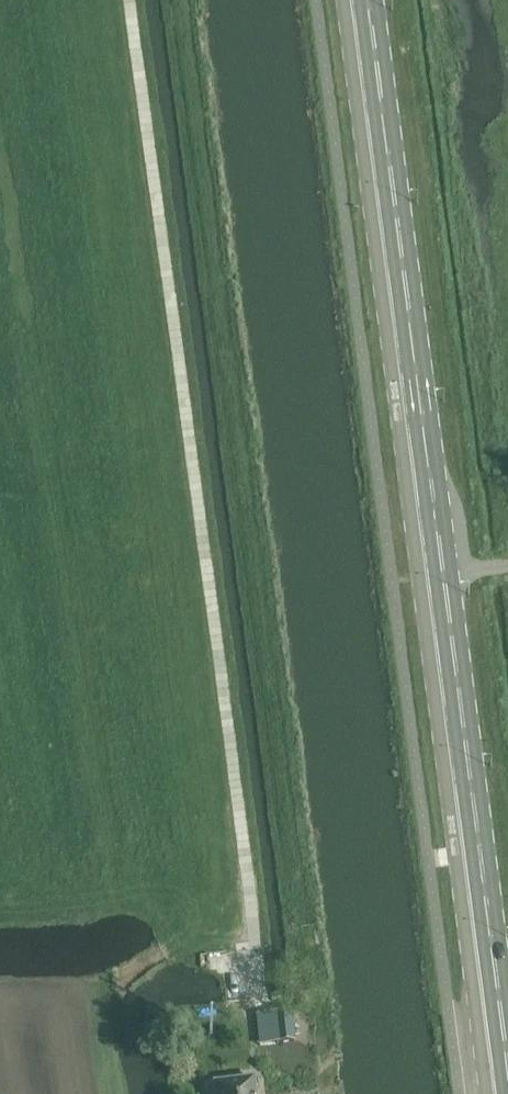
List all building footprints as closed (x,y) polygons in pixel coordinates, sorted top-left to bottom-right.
[(295,1016),(278,1017),(281,1046),(298,1045),(295,1016)] [(254,1077),(254,1076),(213,1081),(214,1093),(256,1093),(254,1077)]
